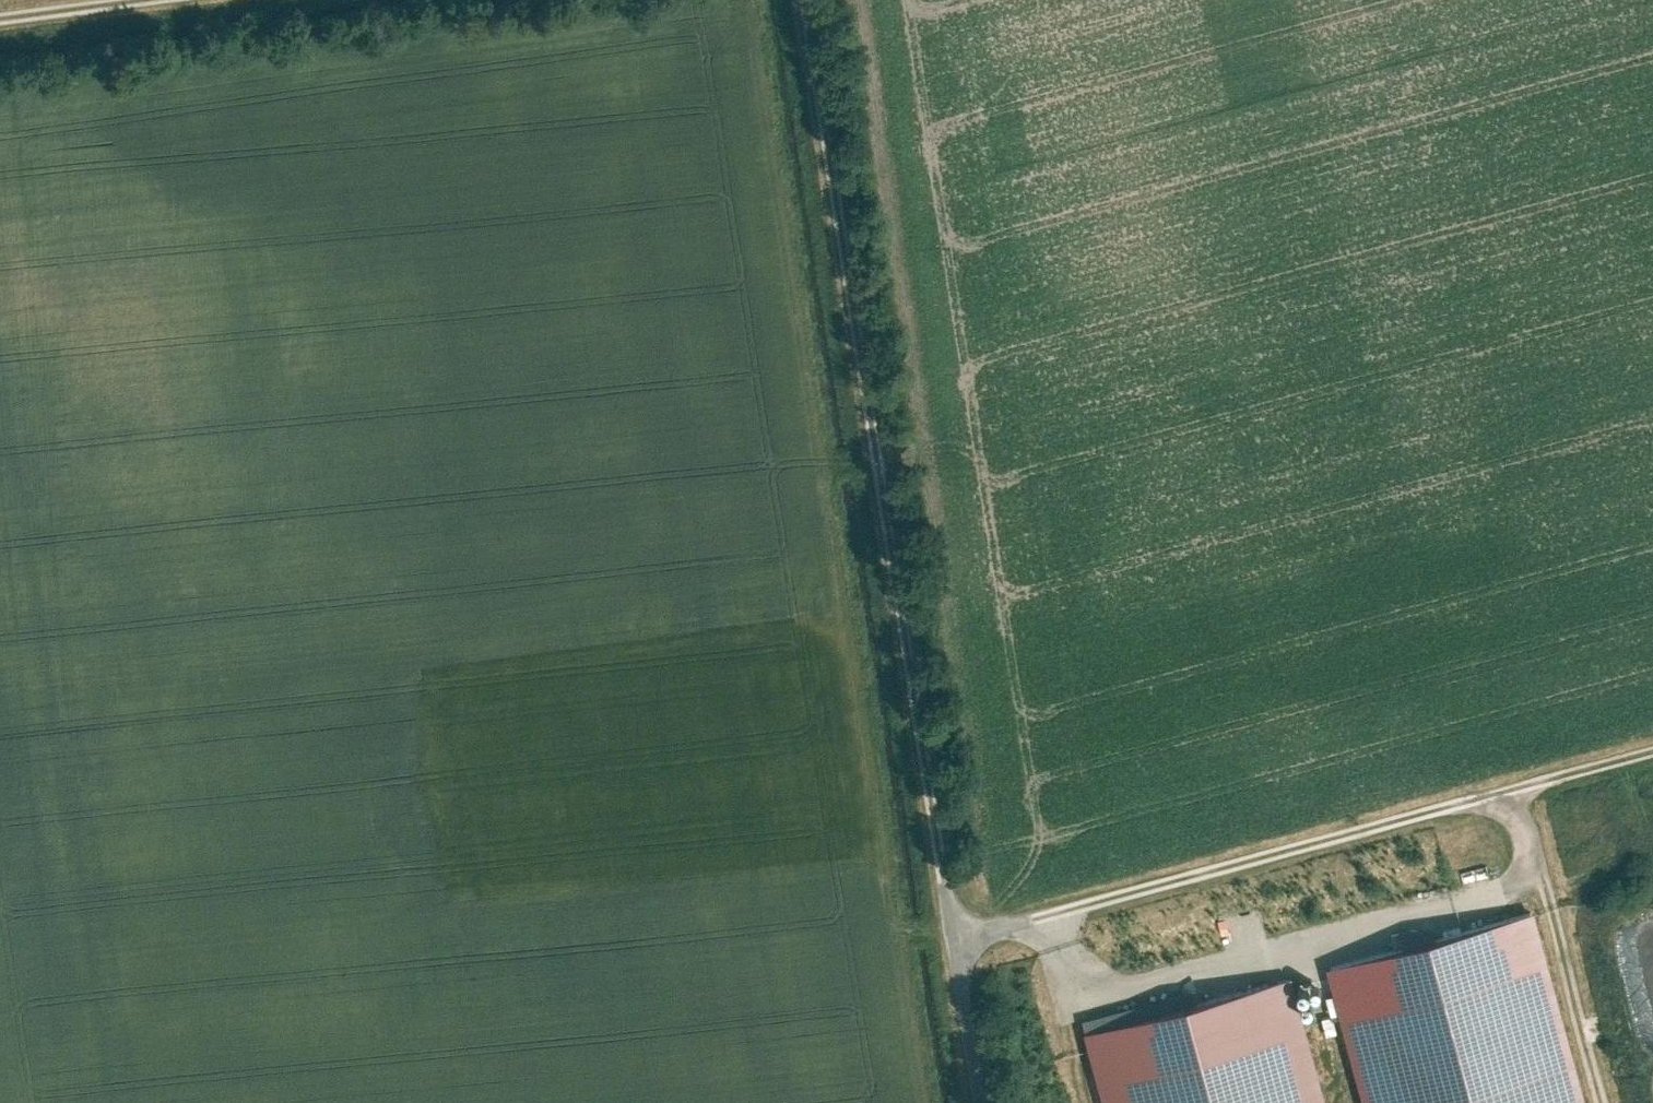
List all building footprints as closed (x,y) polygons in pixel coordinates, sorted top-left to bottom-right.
[(1363,1102),(1584,1102),(1532,909),(1326,964),(1363,1102)] [(1083,1031),(1102,1102),(1328,1102),(1294,975),(1083,1031)]
